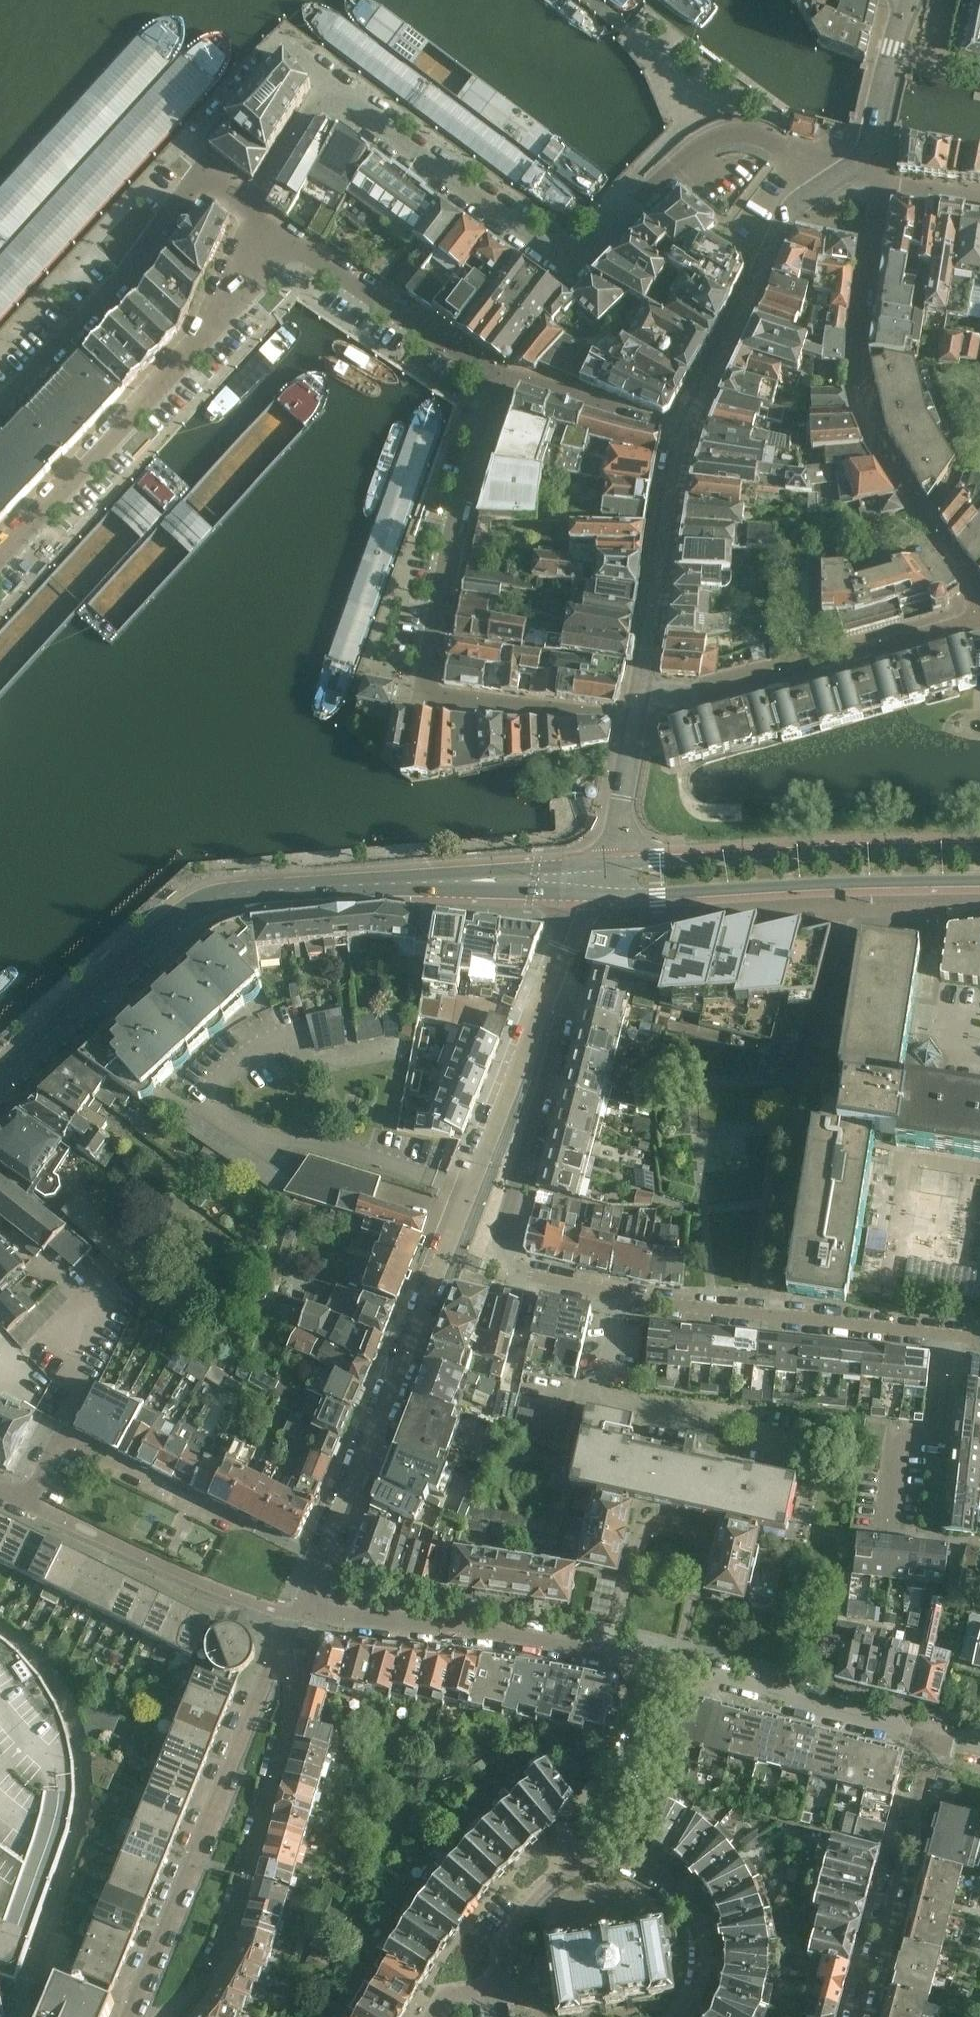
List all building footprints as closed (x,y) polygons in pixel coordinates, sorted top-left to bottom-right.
[(800,10),(811,0),(794,0),(800,10)] [(832,8),(840,0),(811,0),(800,10),(810,28),(824,16),(832,8)] [(879,2),(876,0),(840,0),(832,8),(842,12),(839,22),(871,36),(879,2)] [(964,55),(979,58),(979,0),(976,0),(964,55)] [(839,22),(824,16),(810,28),(820,45),(865,61),(865,60),(866,60),(871,36),(839,22)] [(311,88),(284,58),(226,121),(227,121),(251,142),(259,148),(266,138),(275,145),(280,138),(311,88)] [(817,125),(814,124),(794,119),(790,126),(791,133),(814,139),(817,125)] [(227,121),(207,144),(208,144),(213,148),(212,148),(253,180),(264,162),(275,145),(266,138),(259,148),(251,142),(227,121)] [(267,205),(287,219),(302,193),(312,175),(313,174),(338,129),(326,121),(318,122),(267,205)] [(312,175),(302,193),(323,205),(308,232),(323,241),(338,214),(347,198),(343,197),(345,195),(364,170),(359,166),(369,153),(370,151),(360,145),(338,129),(313,174),(312,175)] [(903,139),(903,140),(899,172),(923,174),(928,143),(903,139)] [(923,174),(946,178),(953,147),(928,143),(923,174)] [(946,178),(961,180),(967,149),(953,147),(946,178)] [(979,183),(979,151),(967,149),(961,180),(979,183)] [(364,170),(374,157),(374,156),(369,153),(359,166),(364,170)] [(374,157),(364,170),(345,195),(343,197),(347,198),(338,214),(363,233),(383,230),(387,225),(411,243),(414,239),(439,206),(422,192),(425,189),(412,181),(410,183),(403,178),(405,176),(393,167),(391,169),(374,157)] [(712,218),(703,211),(697,207),(698,206),(696,204),(696,205),(683,194),(683,193),(681,191),(671,203),(646,224),(673,246),(675,247),(704,235),(705,236),(707,234),(706,233),(712,228),(712,229),(714,227),(713,226),(715,219),(712,218)] [(929,207),(899,204),(894,203),(884,256),(907,259),(906,262),(908,263),(908,261),(920,263),(929,207)] [(424,246),(409,265),(423,275),(460,227),(465,222),(441,204),(439,206),(414,239),(424,246)] [(229,221),(207,206),(202,206),(173,247),(205,274),(229,222),(229,221)] [(929,207),(920,263),(920,264),(932,266),(942,209),(929,207)] [(924,318),(925,312),(946,316),(948,306),(964,212),(942,209),(932,266),(931,277),(923,275),(921,286),(918,285),(917,285),(912,316),(924,318)] [(964,212),(948,306),(946,316),(967,320),(975,280),(979,281),(979,214),(964,212)] [(433,311),(467,269),(471,263),(489,239),(465,222),(460,227),(423,275),(407,294),(433,312),(433,311)] [(646,224),(633,237),(653,255),(663,245),(670,251),(673,246),(646,224)] [(799,229),(792,245),(789,252),(823,260),(828,236),(799,229)] [(853,267),(855,256),(857,245),(856,244),(857,241),(855,241),(828,236),(823,260),(853,267)] [(655,287),(669,266),(657,258),(653,255),(633,237),(611,260),(639,278),(654,286),(655,287)] [(513,257),(497,245),(489,239),(471,263),(482,271),(478,277),(490,287),(513,257)] [(669,266),(685,276),(729,302),(744,271),(741,261),(702,239),(688,244),(684,253),(678,250),(657,258),(669,266)] [(177,334),(204,276),(205,274),(173,247),(136,296),(177,334)] [(776,279),(776,280),(794,286),(813,291),(823,260),(789,252),(788,253),(786,258),(785,258),(778,273),(779,274),(776,279)] [(383,279),(384,279),(384,278),(405,254),(391,255),(391,258),(375,260),(367,269),(383,279)] [(913,359),(916,360),(923,319),(924,319),(924,318),(912,316),(917,285),(918,285),(920,264),(920,263),(908,261),(908,263),(906,262),(907,259),(884,256),(877,290),(869,351),(885,354),(913,359)] [(562,292),(513,257),(490,287),(457,329),(473,339),(471,343),(480,348),(482,346),(507,363),(508,362),(511,363),(514,359),(512,356),(544,315),(562,292)] [(644,303),(654,286),(639,278),(611,260),(595,276),(629,295),(643,304),(644,303)] [(847,316),(853,267),(823,260),(813,291),(818,293),(815,307),(815,308),(847,316)] [(467,269),(433,311),(434,311),(433,312),(447,322),(454,328),(456,329),(457,329),(490,287),(478,277),(467,269)] [(595,276),(573,300),(572,301),(574,303),(600,322),(629,295),(595,276)] [(685,276),(670,296),(671,297),(672,296),(674,298),(716,325),(729,302),(685,276)] [(770,293),(770,294),(790,300),(815,307),(818,293),(813,291),(794,286),(776,280),(770,293)] [(573,300),(562,292),(544,315),(553,322),(562,312),(564,314),(574,303),(572,301),(573,300)] [(758,320),(758,321),(781,329),(808,337),(810,333),(810,328),(815,308),(815,307),(790,300),(770,294),(766,302),(764,307),(758,320)] [(160,353),(177,334),(136,296),(119,315),(160,353)] [(707,341),(716,325),(674,298),(665,314),(707,341)] [(703,349),(707,341),(665,314),(647,304),(629,340),(688,376),(692,368),(693,368),(703,349)] [(845,337),(847,316),(815,308),(810,328),(845,337)] [(160,353),(119,315),(118,314),(100,334),(101,334),(141,371),(142,372),(160,353)] [(540,365),(560,334),(553,330),(555,326),(546,321),(514,364),(523,366),(535,370),(540,365)] [(746,346),(742,355),(784,367),(798,371),(803,356),(808,337),(781,329),(758,321),(754,329),(753,328),(745,346),(746,346)] [(844,366),(845,337),(810,328),(810,333),(808,337),(803,356),(823,363),(844,366)] [(607,330),(594,349),(612,360),(675,399),(680,390),(688,376),(629,340),(628,343),(624,341),(607,330)] [(937,365),(960,368),(961,360),(977,363),(979,346),(979,340),(943,333),(937,365)] [(124,390),(141,371),(101,334),(83,352),(124,390)] [(540,365),(580,381),(590,352),(560,334),(540,365)] [(914,363),(913,359),(885,354),(869,351),(869,352),(887,432),(927,415),(914,363)] [(83,352),(82,354),(63,373),(62,376),(42,395),(41,397),(21,418),(20,420),(0,440),(0,484),(20,502),(21,502),(23,500),(22,500),(40,480),(41,480),(43,479),(42,478),(60,458),(61,459),(63,457),(62,456),(82,435),(82,436),(84,434),(83,434),(103,413),(103,414),(105,412),(104,411),(122,392),(123,392),(125,390),(124,390),(83,352)] [(668,412),(675,399),(612,360),(610,363),(590,352),(580,381),(663,415),(668,412)] [(742,355),(740,360),(732,375),(780,387),(784,367),(742,355)] [(722,396),(774,409),(780,387),(732,375),(731,375),(731,376),(732,377),(724,394),(723,394),(722,396)] [(797,391),(809,391),(811,391),(813,381),(800,378),(797,391)] [(523,391),(519,393),(512,415),(544,424),(551,400),(523,391)] [(848,413),(843,393),(811,391),(811,413),(848,413)] [(722,396),(718,406),(717,409),(750,417),(773,422),(783,424),(786,412),(774,409),(722,396)] [(551,400),(544,424),(578,433),(584,410),(551,400)] [(717,409),(713,419),(712,423),(771,435),(773,422),(750,417),(717,409)] [(584,410),(578,433),(590,436),(584,455),(608,462),(612,452),(654,463),(656,452),(657,446),(658,440),(659,434),(644,429),(642,428),(584,410)] [(856,430),(848,413),(811,413),(811,432),(829,431),(856,430)] [(496,466),(542,472),(578,477),(584,455),(590,436),(578,433),(544,424),(512,415),(496,466)] [(887,432),(928,499),(954,461),(927,415),(887,432)] [(711,423),(706,437),(734,443),(766,449),(788,453),(788,451),(789,439),(771,435),(712,423),(711,423)] [(830,449),(863,447),(863,446),(856,430),(829,431),(811,432),(812,450),(825,449),(830,449)] [(788,451),(796,450),(801,450),(800,432),(790,433),(789,439),(788,451)] [(706,437),(701,452),(699,460),(733,464),(777,470),(804,474),(802,468),(796,450),(788,451),(788,453),(766,449),(734,443),(706,437)] [(873,463),(872,463),(863,447),(830,449),(825,449),(826,466),(832,466),(873,463)] [(584,455),(578,477),(606,481),(650,487),(651,479),(654,463),(612,452),(608,462),(584,455)] [(699,460),(692,481),(725,484),(765,488),(811,493),(811,487),(809,487),(804,474),(777,470),(733,464),(699,460)] [(818,508),(840,505),(860,502),(864,525),(886,521),(885,515),(904,511),(878,473),(873,463),(832,466),(826,466),(802,468),(804,474),(809,487),(811,487),(811,493),(818,494),(818,495),(818,508)] [(538,514),(542,472),(496,466),(479,520),(537,523),(538,514)] [(971,473),(968,485),(979,488),(979,475),(971,473)] [(544,523),(560,524),(591,525),(643,527),(650,487),(606,481),(602,517),(538,514),(537,523),(544,523)] [(692,481),(691,490),(689,503),(744,507),(756,508),(758,493),(780,497),(780,494),(818,495),(818,494),(811,493),(765,488),(725,484),(692,481)] [(20,502),(0,484),(0,523),(20,502)] [(940,520),(947,530),(967,506),(970,503),(956,493),(940,515),(939,516),(939,518),(940,520)] [(684,533),(681,547),(734,550),(733,551),(778,552),(782,553),(782,552),(783,544),(789,544),(790,532),(784,531),(742,528),(744,508),(744,507),(689,503),(685,523),(684,533)] [(947,530),(956,541),(977,516),(967,506),(947,530)] [(963,551),(966,553),(979,537),(979,513),(977,516),(956,541),(963,551)] [(641,544),(643,527),(591,525),(560,524),(558,541),(571,542),(641,544)] [(976,567),(979,563),(979,537),(966,553),(976,567)] [(529,576),(539,577),(575,582),(582,583),(584,562),(591,563),(588,584),(636,590),(637,580),(638,581),(639,571),(638,570),(640,560),(587,558),(570,557),(553,556),(549,556),(550,541),(530,540),(529,551),(540,552),(540,556),(535,556),(531,555),(529,576)] [(640,560),(641,544),(571,542),(570,557),(587,558),(640,560)] [(734,550),(681,547),(678,570),(731,573),(733,573),(733,551),(734,550)] [(770,570),(778,570),(778,557),(770,556),(770,570)] [(821,568),(821,590),(823,590),(823,617),(824,617),(824,619),(830,625),(839,622),(845,639),(904,622),(900,607),(929,599),(933,614),(946,611),(948,607),(948,605),(947,602),(948,602),(957,595),(959,594),(960,593),(935,558),(904,567),(893,570),(892,570),(894,576),(855,587),(852,579),(847,580),(845,572),(844,573),(843,568),(841,568),(829,568),(821,568)] [(467,570),(464,582),(493,585),(517,588),(536,591),(537,591),(539,577),(529,576),(520,575),(514,574),(514,575),(492,572),(468,570),(467,570)] [(678,570),(675,591),(710,593),(710,595),(716,595),(717,595),(718,589),(720,589),(723,589),(725,588),(727,587),(729,585),(730,583),(730,581),(730,579),(731,573),(678,570)] [(778,570),(770,570),(770,585),(778,585),(778,570)] [(464,582),(462,593),(490,597),(491,595),(493,585),(464,582)] [(588,584),(582,583),(575,582),(575,587),(572,610),(632,620),(633,614),(636,590),(588,584)] [(675,591),(671,612),(709,615),(710,595),(710,593),(675,591)] [(462,593),(458,611),(485,616),(487,608),(499,610),(501,597),(491,595),(490,597),(462,593)] [(770,607),(778,606),(778,593),(770,593),(770,607)] [(632,620),(572,610),(553,606),(536,603),(534,613),(554,617),(554,619),(562,621),(563,614),(567,614),(565,630),(628,641),(632,620)] [(778,606),(770,607),(771,621),(779,621),(778,606)] [(458,611),(454,635),(487,640),(492,617),(485,616),(458,611)] [(671,612),(668,636),(706,638),(730,635),(730,619),(733,614),(709,618),(709,615),(671,612)] [(492,617),(487,640),(521,644),(526,623),(492,617)] [(770,643),(778,643),(778,629),(770,629),(770,643)] [(625,661),(628,641),(565,630),(563,638),(548,636),(546,650),(625,661)] [(667,636),(666,642),(664,654),(716,658),(717,651),(705,649),(706,638),(668,636),(667,636)] [(882,714),(924,703),(925,703),(923,698),(957,688),(959,692),(977,687),(978,682),(971,658),(976,657),(971,638),(970,639),(967,637),(966,636),(913,651),(876,661),(878,667),(890,664),(891,668),(772,701),(771,702),(781,738),(783,742),(802,737),(799,728),(818,722),(821,731),(863,720),(860,710),(879,705),(882,714)] [(492,647),(452,641),(449,660),(467,663),(480,664),(491,666),(505,668),(512,669),(515,651),(492,647)] [(778,643),(770,643),(770,658),(779,657),(778,643)] [(515,651),(512,669),(527,671),(538,673),(539,667),(541,654),(515,651)] [(661,673),(665,674),(699,677),(714,673),(716,658),(664,654),(661,673)] [(620,685),(623,670),(624,665),(591,660),(550,655),(548,669),(539,667),(538,673),(561,676),(620,685)] [(444,685),(463,687),(467,663),(449,660),(444,685)] [(463,687),(476,689),(480,664),(467,663),(463,687)] [(476,689),(487,690),(491,666),(480,664),(476,689)] [(487,690),(502,692),(505,668),(491,666),(487,690)] [(502,692),(518,695),(519,685),(521,675),(527,676),(527,671),(512,669),(505,668),(502,692)] [(561,676),(538,673),(527,671),(527,676),(521,675),(519,685),(518,695),(522,695),(532,696),(557,700),(561,676)] [(614,707),(620,685),(561,676),(557,700),(614,707)] [(391,708),(394,694),(396,686),(364,680),(363,682),(365,682),(358,701),(356,701),(356,702),(359,703),(357,714),(389,720),(391,708)] [(672,769),(684,765),(781,738),(771,702),(772,701),(771,697),(795,690),(793,684),(778,688),(761,694),(668,720),(669,725),(672,724),(673,725),(672,728),(660,731),(658,735),(664,756),(664,757),(667,767),(672,769)] [(411,711),(394,709),(388,748),(399,750),(398,754),(400,754),(399,759),(404,760),(411,711)] [(439,714),(430,713),(411,711),(404,760),(402,774),(428,776),(430,776),(439,714)] [(451,716),(439,714),(430,776),(437,776),(454,773),(451,716)] [(477,719),(451,716),(454,773),(481,768),(477,719)] [(481,768),(504,764),(500,719),(477,719),(481,768)] [(504,764),(523,760),(521,721),(500,719),(504,764)] [(523,760),(530,759),(542,757),(540,721),(521,721),(523,760)] [(542,757),(561,753),(557,722),(540,721),(542,757)] [(561,753),(581,750),(577,723),(557,722),(561,753)] [(581,750),(589,748),(608,745),(611,729),(607,723),(577,723),(581,750)] [(588,790),(585,793),(586,796),(588,798),(592,800),(593,799),(596,798),(596,795),(596,793),(595,791),(592,789),(588,790)] [(436,916),(420,914),(386,910),(386,909),(385,910),(383,940),(393,942),(394,955),(428,959),(436,916)] [(383,910),(343,914),(303,919),(306,944),(309,957),(325,956),(325,957),(327,957),(326,950),(335,949),(335,950),(336,949),(348,948),(348,955),(350,955),(349,954),(366,952),(367,938),(383,940),(385,910),(383,910)] [(437,916),(424,989),(445,993),(446,987),(458,989),(461,973),(493,977),(501,924),(437,916)] [(303,919),(279,921),(278,921),(280,947),(306,944),(303,919)] [(278,921),(254,924),(259,964),(260,964),(260,963),(279,961),(280,947),(278,921)] [(131,1095),(140,1101),(263,989),(257,982),(261,979),(259,964),(254,924),(241,926),(234,928),(226,930),(219,934),(214,937),(212,939),(212,938),(108,1034),(79,1060),(131,1095)] [(501,924),(493,977),(512,980),(522,981),(523,981),(530,963),(543,930),(501,924)] [(939,977),(940,977),(940,978),(941,979),(942,980),(943,979),(943,980),(960,983),(979,986),(979,924),(953,927),(953,928),(951,928),(950,928),(948,929),(947,931),(947,932),(947,933),(946,932),(943,950),(939,977)] [(624,1020),(628,1021),(629,1021),(666,1030),(666,1032),(794,1065),(811,1001),(815,1000),(831,936),(813,940),(812,945),(798,945),(802,930),(784,934),(782,939),(754,940),(758,925),(740,929),(738,934),(725,934),(727,927),(709,930),(707,935),(679,936),(680,931),(647,938),(594,940),(587,967),(593,969),(593,970),(633,981),(629,1000),(624,1020)] [(787,1293),(843,1302),(845,1302),(846,1296),(847,1296),(864,1192),(873,1135),(874,1133),(897,1137),(895,1147),(979,1160),(979,1094),(925,1086),(925,1082),(907,1079),(907,1077),(908,1074),(907,1071),(907,1070),(905,1068),(903,1067),(900,1066),(905,1038),(907,1024),(912,997),(919,954),(918,953),(919,946),(892,942),(861,937),(860,944),(859,944),(849,1006),(839,1068),(838,1068),(838,1069),(842,1070),(839,1089),(843,1089),(841,1109),(823,1106),(820,1124),(812,1123),(811,1125),(813,1125),(810,1140),(786,1293),(787,1293)] [(633,981),(593,970),(588,991),(629,1000),(633,981)] [(299,985),(290,986),(291,1001),(295,1012),(303,1009),(300,998),(299,985)] [(481,990),(480,998),(492,999),(493,991),(481,990)] [(588,991),(584,1006),(583,1010),(624,1020),(629,1000),(588,991)] [(504,997),(501,1004),(511,1009),(515,1001),(504,997)] [(355,1016),(357,1044),(385,1038),(382,1010),(355,1016)] [(583,1010),(578,1030),(619,1040),(624,1020),(583,1010)] [(489,1013),(481,1035),(498,1042),(507,1019),(489,1013)] [(346,1046),(343,1018),(328,1021),(334,1048),(346,1046)] [(446,1044),(446,1045),(491,1063),(499,1042),(498,1042),(481,1035),(461,1027),(453,1047),(446,1044)] [(651,1039),(659,1041),(662,1029),(654,1027),(651,1039)] [(422,1030),(420,1040),(429,1042),(431,1032),(422,1030)] [(578,1030),(573,1049),(614,1060),(619,1040),(578,1030)] [(420,1040),(418,1051),(427,1053),(429,1042),(420,1040)] [(446,1045),(438,1065),(483,1083),(491,1063),(446,1045)] [(648,1059),(650,1048),(640,1046),(638,1058),(648,1059)] [(573,1049),(568,1069),(609,1079),(614,1060),(573,1049)] [(79,1060),(61,1076),(59,1078),(95,1101),(96,1099),(98,1101),(101,1096),(105,1091),(126,1104),(131,1095),(79,1060)] [(435,1084),(434,1087),(475,1103),(483,1083),(438,1065),(438,1066),(441,1068),(435,1084)] [(568,1069),(563,1089),(604,1099),(609,1079),(568,1069)] [(414,1071),(412,1081),(421,1083),(423,1073),(414,1071)] [(652,1080),(640,1077),(638,1085),(650,1088),(652,1080)] [(59,1078),(40,1095),(102,1135),(105,1131),(109,1125),(88,1111),(95,1101),(59,1078)] [(821,1097),(833,1099),(837,1080),(825,1078),(821,1097)] [(412,1082),(410,1092),(419,1094),(421,1084),(421,1083),(412,1081),(412,1082)] [(635,1096),(647,1099),(650,1088),(638,1085),(635,1096)] [(435,1093),(429,1108),(467,1123),(475,1103),(434,1087),(433,1088),(437,1089),(435,1093)] [(563,1089),(558,1109),(599,1119),(604,1099),(563,1089)] [(40,1095),(39,1097),(22,1112),(32,1120),(63,1142),(96,1165),(97,1164),(108,1149),(112,1143),(106,1139),(102,1135),(40,1095)] [(416,1125),(415,1134),(451,1140),(452,1131),(462,1135),(463,1135),(467,1124),(467,1123),(429,1108),(429,1109),(432,1110),(429,1119),(418,1117),(416,1125)] [(558,1109),(553,1129),(594,1139),(599,1119),(558,1109)] [(637,1110),(633,1127),(649,1130),(652,1113),(637,1110)] [(71,1152),(45,1134),(18,1115),(2,1130),(2,1129),(0,1130),(0,1167),(1,1167),(30,1187),(30,1190),(36,1193),(44,1199),(54,1196),(60,1189),(58,1179),(53,1176),(61,1166),(71,1152)] [(405,1124),(403,1132),(404,1132),(415,1134),(416,1125),(405,1124)] [(553,1129),(548,1149),(588,1159),(594,1139),(553,1129)] [(108,1149),(97,1164),(104,1169),(114,1153),(108,1149)] [(548,1149),(543,1169),(583,1179),(588,1159),(548,1149)] [(374,1202),(381,1180),(381,1179),(310,1157),(282,1196),(307,1204),(337,1211),(336,1212),(358,1218),(366,1220),(421,1237),(423,1229),(426,1219),(374,1202)] [(543,1169),(538,1189),(578,1199),(583,1179),(543,1169)] [(654,1174),(635,1170),(636,1188),(655,1192),(654,1174)] [(21,1233),(43,1251),(67,1228),(34,1202),(0,1175),(0,1217),(21,1233)] [(691,1201),(694,1192),(678,1186),(671,1184),(668,1193),(691,1201)] [(638,1192),(635,1205),(652,1206),(655,1196),(638,1192)] [(537,1202),(550,1205),(552,1197),(540,1194),(537,1202)] [(551,1208),(540,1258),(557,1262),(570,1201),(554,1197),(552,1208),(551,1208)] [(113,1282),(132,1262),(140,1254),(114,1229),(83,1198),(65,1217),(102,1253),(93,1263),(113,1282)] [(570,1201),(557,1262),(575,1266),(581,1233),(573,1231),(575,1217),(580,1218),(582,1204),(570,1201)] [(530,1221),(522,1250),(527,1255),(540,1258),(551,1208),(542,1205),(538,1223),(530,1221)] [(581,1233),(575,1266),(591,1270),(604,1209),(596,1207),(593,1222),(591,1221),(590,1227),(588,1235),(581,1233)] [(606,1209),(604,1209),(591,1270),(608,1274),(615,1241),(607,1239),(610,1225),(612,1218),(622,1220),(624,1209),(606,1209)] [(608,1274),(626,1279),(637,1219),(628,1217),(626,1229),(623,1243),(615,1241),(608,1274)] [(626,1279),(646,1283),(650,1249),(642,1247),(643,1241),(647,1220),(639,1218),(639,1219),(637,1219),(626,1279)] [(413,1260),(417,1250),(422,1237),(421,1237),(366,1220),(362,1233),(382,1239),(379,1248),(413,1260)] [(663,1285),(667,1244),(668,1226),(661,1226),(659,1250),(650,1249),(646,1283),(663,1285)] [(682,1287),(684,1253),(679,1253),(681,1227),(668,1226),(667,1244),(663,1285),(670,1286),(682,1287)] [(287,1264),(297,1234),(279,1228),(269,1258),(287,1264)] [(23,1270),(25,1267),(0,1239),(0,1291),(23,1270)] [(348,1255),(367,1260),(371,1247),(352,1241),(348,1255)] [(408,1274),(413,1261),(413,1260),(379,1248),(377,1247),(372,1261),(408,1274)] [(287,1266),(270,1260),(263,1278),(281,1285),(287,1266)] [(402,1288),(408,1274),(372,1261),(370,1270),(368,1275),(402,1288)] [(396,1302),(397,1300),(402,1288),(368,1275),(362,1291),(380,1297),(396,1302)] [(455,1286),(444,1314),(477,1325),(488,1294),(455,1286)] [(388,1322),(394,1307),(395,1306),(372,1299),(338,1287),(331,1301),(388,1322)] [(323,1298),(292,1288),(289,1297),(320,1308),(323,1298)] [(0,1302),(0,1326),(7,1333),(29,1313),(29,1312),(35,1307),(21,1291),(15,1297),(11,1292),(0,1302)] [(263,1303),(284,1310),(288,1298),(267,1291),(263,1303)] [(518,1318),(524,1295),(505,1291),(503,1298),(488,1294),(477,1325),(475,1330),(512,1340),(511,1345),(528,1349),(534,1322),(518,1318)] [(372,1366),(377,1352),(382,1337),(327,1311),(307,1304),(289,1298),(284,1312),(282,1311),(278,1324),(292,1329),(316,1337),(372,1366)] [(528,1349),(524,1367),(523,1371),(524,1372),(530,1373),(531,1369),(549,1372),(563,1317),(557,1316),(560,1303),(540,1299),(534,1322),(528,1349)] [(331,1301),(327,1311),(382,1337),(388,1322),(331,1301)] [(549,1372),(574,1378),(591,1310),(560,1303),(557,1316),(563,1317),(549,1372)] [(153,1322),(165,1328),(170,1318),(158,1312),(153,1322)] [(506,1363),(511,1345),(512,1340),(475,1330),(477,1325),(444,1314),(433,1342),(472,1354),(495,1361),(490,1375),(502,1378),(505,1366),(504,1365),(505,1363),(506,1363)] [(672,1326),(650,1324),(646,1363),(667,1365),(672,1326)] [(693,1329),(672,1326),(667,1365),(688,1367),(693,1329)] [(362,1387),(372,1366),(316,1337),(292,1329),(283,1338),(289,1346),(288,1349),(299,1354),(309,1357),(312,1359),(338,1374),(362,1387)] [(714,1331),(693,1329),(688,1367),(690,1368),(691,1364),(710,1366),(714,1331)] [(736,1333),(714,1331),(710,1366),(731,1368),(736,1333)] [(757,1336),(736,1333),(731,1368),(734,1368),(734,1364),(754,1366),(757,1336)] [(754,1366),(775,1368),(779,1338),(757,1336),(754,1366)] [(800,1341),(779,1338),(775,1368),(777,1368),(777,1372),(796,1374),(797,1370),(800,1341)] [(822,1343),(800,1341),(797,1370),(818,1373),(822,1343)] [(433,1342),(428,1356),(426,1361),(465,1372),(472,1354),(433,1342)] [(843,1345),(822,1343),(818,1373),(839,1375),(843,1345)] [(864,1348),(843,1345),(839,1375),(860,1377),(864,1348)] [(886,1350),(864,1348),(860,1377),(882,1380),(883,1380),(886,1350)] [(881,1384),(904,1387),(908,1353),(886,1350),(883,1380),(882,1380),(881,1384)] [(926,1389),(929,1357),(929,1355),(908,1353),(904,1387),(926,1389)] [(167,1368),(184,1378),(191,1365),(175,1355),(167,1368)] [(971,1359),(968,1382),(979,1384),(979,1360),(971,1359)] [(426,1361),(414,1397),(450,1408),(457,1391),(473,1398),(476,1391),(488,1395),(493,1384),(465,1372),(426,1361)] [(272,1396),(279,1383),(270,1378),(241,1364),(236,1377),(252,1385),(272,1396)] [(511,1367),(505,1366),(502,1378),(507,1380),(511,1367)] [(227,1379),(229,1379),(229,1378),(212,1368),(206,1380),(222,1388),(227,1379)] [(353,1408),(360,1393),(362,1387),(338,1374),(335,1380),(329,1377),(318,1371),(307,1390),(327,1399),(328,1396),(353,1408)] [(243,1387),(229,1379),(227,1379),(222,1388),(221,1391),(237,1399),(243,1387)] [(966,1404),(979,1405),(979,1384),(968,1382),(967,1392),(966,1400),(966,1402),(966,1404)] [(74,1430),(89,1438),(112,1394),(115,1389),(113,1388),(98,1387),(97,1386),(74,1430)] [(750,1403),(751,1391),(743,1390),(742,1402),(750,1403)] [(515,1410),(518,1395),(500,1391),(495,1415),(514,1419),(515,1410)] [(751,1391),(750,1403),(761,1404),(762,1392),(751,1391)] [(793,1402),(794,1395),(774,1393),(773,1400),(793,1402)] [(89,1438),(104,1445),(126,1401),(129,1396),(127,1395),(112,1394),(89,1438)] [(7,1471),(13,1459),(14,1459),(18,1451),(18,1450),(19,1450),(24,1440),(24,1439),(28,1430),(34,1419),(32,1418),(33,1416),(35,1413),(36,1411),(15,1402),(4,1396),(1,1402),(0,1401),(0,1468),(7,1471)] [(327,1399),(314,1428),(322,1432),(322,1434),(339,1442),(353,1409),(353,1408),(328,1396),(327,1399)] [(442,1469),(461,1412),(450,1408),(414,1397),(411,1403),(394,1448),(442,1469)] [(878,1417),(879,1409),(880,1400),(873,1400),(872,1408),(871,1416),(878,1417)] [(104,1445),(118,1452),(143,1406),(144,1403),(142,1402),(142,1403),(126,1401),(104,1445)] [(953,1423),(979,1426),(979,1405),(966,1404),(966,1402),(957,1401),(956,1401),(953,1423)] [(161,1416),(143,1406),(118,1452),(135,1461),(161,1416)] [(632,1506),(632,1505),(627,1504),(628,1503),(626,1503),(628,1498),(728,1520),(727,1525),(726,1525),(725,1526),(721,1525),(721,1526),(743,1530),(756,1533),(757,1526),(785,1532),(786,1530),(785,1530),(796,1480),(744,1469),(743,1472),(709,1465),(693,1461),(697,1441),(688,1440),(685,1453),(681,1459),(633,1448),(634,1445),(623,1443),(625,1436),(629,1437),(633,1419),(587,1409),(570,1485),(598,1492),(597,1498),(609,1501),(632,1506)] [(562,1421),(518,1411),(512,1434),(557,1445),(562,1421)] [(165,1418),(161,1416),(135,1461),(154,1470),(178,1429),(163,1421),(165,1418)] [(207,1416),(204,1422),(201,1428),(208,1431),(214,1420),(207,1416)] [(290,1419),(289,1420),(283,1433),(300,1441),(306,1426),(300,1423),(290,1419)] [(951,1445),(979,1448),(979,1426),(953,1423),(951,1445)] [(178,1429),(154,1470),(155,1471),(173,1480),(198,1433),(191,1430),(180,1424),(178,1429)] [(173,1480),(192,1489),(207,1458),(197,1454),(206,1437),(198,1433),(173,1480)] [(322,1434),(315,1451),(332,1459),(339,1442),(322,1434)] [(210,1498),(228,1507),(245,1472),(246,1472),(256,1453),(237,1444),(233,1453),(210,1498)] [(950,1454),(949,1466),(979,1469),(979,1448),(951,1445),(950,1454)] [(394,1448),(381,1481),(425,1502),(426,1500),(428,1496),(430,1492),(444,1498),(454,1474),(442,1469),(394,1448)] [(192,1489),(203,1495),(210,1498),(233,1453),(225,1449),(218,1463),(207,1458),(192,1489)] [(321,1487),(332,1459),(315,1451),(303,1478),(304,1479),(321,1487)] [(228,1507),(246,1516),(270,1465),(261,1460),(253,1476),(246,1472),(245,1472),(228,1507)] [(246,1516),(262,1524),(278,1488),(271,1484),(279,1469),(270,1465),(246,1516)] [(949,1467),(946,1487),(979,1491),(979,1469),(949,1466),(949,1467)] [(262,1524),(278,1532),(303,1481),(295,1477),(288,1492),(278,1488),(262,1524)] [(304,1479),(303,1481),(278,1532),(292,1538),(292,1539),(293,1539),(297,1537),(298,1537),(298,1536),(315,1503),(314,1503),(321,1487),(304,1479)] [(471,1481),(467,1492),(474,1495),(479,1484),(471,1481)] [(414,1522),(415,1520),(423,1504),(413,1500),(380,1484),(373,1502),(389,1510),(414,1522)] [(944,1508),(944,1509),(978,1512),(979,1498),(979,1491),(946,1487),(944,1508)] [(467,1492),(462,1505),(469,1508),(470,1505),(474,1495),(467,1492)] [(426,1500),(425,1502),(438,1508),(440,1503),(438,1501),(428,1496),(426,1500)] [(597,1498),(595,1498),(580,1565),(617,1573),(632,1506),(609,1501),(597,1498)] [(389,1510),(373,1502),(367,1516),(386,1521),(389,1510)] [(462,1505),(457,1515),(465,1519),(466,1516),(469,1508),(462,1505)] [(469,1508),(466,1516),(557,1535),(563,1512),(551,1509),(549,1522),(470,1505),(469,1508)] [(944,1509),(944,1510),(941,1531),(976,1535),(978,1512),(944,1509)] [(0,1517),(0,1558),(16,1525),(9,1521),(9,1520),(8,1520),(8,1521),(0,1517)] [(365,1520),(349,1562),(347,1566),(380,1578),(393,1537),(395,1529),(365,1520)] [(564,1531),(581,1535),(583,1525),(566,1522),(564,1531)] [(380,1578),(396,1583),(413,1526),(404,1524),(399,1539),(393,1537),(380,1578)] [(0,1558),(0,1563),(6,1566),(5,1566),(6,1567),(6,1566),(14,1570),(32,1533),(25,1529),(25,1528),(24,1528),(24,1529),(16,1525),(0,1558)] [(396,1583),(411,1587),(423,1545),(417,1543),(420,1528),(413,1526),(396,1583)] [(721,1526),(707,1593),(743,1601),(758,1534),(756,1533),(743,1530),(721,1526)] [(491,1535),(500,1537),(502,1530),(493,1528),(491,1535)] [(503,1537),(536,1544),(538,1537),(505,1530),(503,1537)] [(411,1587),(427,1591),(443,1536),(435,1532),(431,1547),(423,1545),(411,1587)] [(32,1533),(14,1570),(22,1574),(21,1574),(22,1575),(23,1574),(30,1578),(48,1541),(41,1537),(41,1536),(40,1536),(40,1537),(32,1533)] [(449,1596),(449,1595),(450,1588),(456,1555),(449,1553),(452,1540),(443,1536),(427,1591),(449,1596)] [(875,1538),(857,1536),(852,1575),(871,1577),(875,1538)] [(554,1548),(556,1541),(541,1538),(540,1545),(554,1548)] [(893,1540),(875,1538),(871,1577),(889,1579),(893,1540)] [(889,1579),(907,1581),(911,1542),(893,1540),(889,1579)] [(48,1541),(30,1578),(38,1582),(38,1583),(39,1582),(46,1586),(65,1549),(57,1545),(57,1544),(56,1545),(48,1541)] [(907,1581),(906,1589),(923,1591),(924,1583),(929,1544),(927,1544),(920,1543),(911,1542),(907,1581)] [(929,1544),(924,1583),(943,1585),(945,1568),(947,1546),(929,1544)] [(962,1570),(974,1572),(978,1550),(966,1548),(962,1570)] [(65,1549),(46,1586),(54,1590),(55,1591),(55,1590),(62,1594),(81,1557),(73,1553),(74,1552),(73,1552),(72,1553),(65,1549)] [(474,1597),(475,1597),(477,1597),(477,1593),(483,1594),(483,1599),(485,1599),(486,1593),(510,1597),(515,1560),(456,1551),(456,1555),(450,1588),(476,1591),(474,1597)] [(81,1557),(62,1594),(70,1598),(71,1599),(71,1598),(79,1602),(97,1565),(89,1561),(90,1560),(89,1560),(88,1561),(81,1557)] [(569,1606),(574,1569),(515,1560),(510,1597),(534,1601),(533,1607),(535,1607),(535,1602),(542,1603),(541,1608),(543,1608),(544,1602),(569,1606)] [(774,1563),(769,1588),(778,1590),(783,1564),(774,1563)] [(97,1565),(79,1602),(86,1606),(87,1607),(87,1606),(95,1610),(113,1573),(105,1569),(106,1568),(105,1568),(104,1569),(97,1565)] [(948,1568),(946,1589),(958,1590),(961,1570),(948,1568)] [(113,1573),(95,1610),(102,1614),(103,1615),(103,1614),(111,1618),(129,1581),(121,1577),(122,1576),(121,1576),(121,1577),(113,1573)] [(129,1581),(111,1618),(118,1622),(119,1623),(119,1622),(127,1626),(145,1589),(138,1585),(138,1584),(137,1584),(137,1585),(129,1581)] [(145,1589),(127,1626),(135,1630),(134,1630),(135,1631),(135,1630),(143,1634),(161,1597),(154,1593),(154,1592),(153,1592),(153,1593),(145,1589)] [(161,1597),(143,1634),(151,1638),(150,1638),(151,1639),(152,1638),(159,1642),(177,1605),(170,1601),(170,1600),(169,1600),(169,1601),(161,1597)] [(924,1631),(921,1650),(918,1662),(911,1700),(938,1706),(950,1655),(933,1650),(942,1601),(931,1599),(927,1620),(924,1631)] [(168,1646),(175,1650),(194,1613),(186,1609),(187,1608),(186,1608),(185,1609),(177,1605),(159,1642),(167,1646),(167,1647),(168,1646)] [(194,1613),(175,1650),(183,1654),(184,1655),(184,1654),(193,1659),(200,1644),(198,1644),(209,1621),(202,1617),(203,1616),(202,1616),(201,1617),(194,1613)] [(960,1661),(975,1664),(974,1668),(979,1669),(979,1619),(970,1616),(960,1661)] [(237,1629),(233,1628),(229,1628),(226,1628),(224,1628),(209,1621),(198,1644),(200,1644),(206,1648),(206,1649),(206,1652),(206,1655),(207,1657),(208,1660),(252,1643),(251,1640),(250,1638),(248,1635),(246,1634),(244,1632),(241,1630),(239,1629),(237,1629)] [(836,1680),(855,1685),(865,1636),(866,1628),(838,1623),(836,1631),(856,1635),(854,1646),(843,1643),(836,1680)] [(855,1685),(874,1690),(881,1653),(872,1650),(873,1642),(882,1645),(885,1631),(866,1628),(865,1636),(855,1685)] [(892,1695),(902,1645),(903,1634),(896,1633),(894,1643),(893,1643),(890,1655),(881,1653),(874,1690),(892,1695)] [(14,1984),(16,1984),(17,1980),(19,1977),(33,1935),(59,1861),(68,1832),(74,1802),(74,1796),(75,1789),(73,1762),(69,1739),(63,1721),(57,1705),(40,1678),(19,1654),(7,1643),(0,1638),(0,1979),(14,1984)] [(338,1697),(340,1690),(352,1644),(341,1643),(340,1643),(331,1642),(329,1642),(329,1641),(323,1646),(322,1650),(319,1659),(310,1689),(327,1694),(338,1697)] [(235,1688),(235,1687),(241,1673),(243,1672),(245,1671),(248,1668),(249,1666),(250,1665),(251,1663),(252,1661),(254,1657),(254,1655),(254,1652),(254,1650),(254,1648),(253,1646),(252,1643),(208,1660),(209,1662),(210,1665),(212,1667),(214,1669),(215,1670),(212,1677),(211,1679),(235,1688)] [(340,1690),(354,1694),(364,1697),(377,1646),(352,1644),(340,1690)] [(921,1650),(902,1645),(892,1695),(911,1700),(918,1662),(921,1650)] [(374,1698),(390,1702),(392,1695),(403,1649),(377,1646),(364,1697),(374,1699),(374,1698)] [(417,1702),(418,1698),(429,1651),(403,1649),(392,1695),(417,1702)] [(456,1654),(429,1651),(418,1698),(443,1705),(444,1700),(456,1654)] [(483,1658),(456,1654),(444,1700),(469,1707),(483,1658)] [(469,1707),(483,1711),(503,1716),(504,1712),(517,1663),(497,1660),(483,1658),(469,1707)] [(504,1712),(517,1716),(536,1721),(537,1718),(551,1668),(531,1665),(517,1663),(504,1712)] [(537,1718),(550,1722),(570,1727),(584,1675),(564,1671),(551,1668),(537,1718)] [(190,1689),(228,1705),(231,1697),(232,1697),(233,1697),(232,1696),(235,1688),(211,1679),(212,1677),(197,1672),(193,1681),(193,1680),(193,1681),(193,1682),(190,1689)] [(580,1737),(602,1742),(618,1684),(617,1681),(598,1678),(584,1674),(584,1675),(570,1727),(582,1730),(580,1737)] [(82,1685),(77,1696),(87,1702),(93,1691),(82,1685)] [(228,1705),(190,1689),(187,1697),(186,1697),(186,1698),(183,1706),(221,1722),(224,1714),(226,1714),(226,1713),(225,1713),(228,1705)] [(319,1726),(324,1707),(327,1694),(310,1689),(310,1690),(302,1722),(319,1726)] [(673,1751),(689,1756),(688,1761),(699,1764),(714,1706),(705,1703),(705,1704),(688,1699),(686,1700),(673,1751)] [(221,1722),(183,1706),(180,1714),(179,1714),(179,1715),(176,1723),(214,1738),(218,1730),(219,1731),(219,1730),(218,1729),(221,1722)] [(712,1762),(727,1766),(729,1759),(741,1713),(723,1708),(714,1706),(699,1764),(711,1767),(712,1762)] [(741,1713),(729,1759),(745,1762),(741,1775),(753,1778),(768,1720),(759,1717),(759,1718),(741,1713)] [(768,1720),(753,1778),(767,1782),(771,1769),(784,1772),(795,1727),(777,1722),(768,1720)] [(302,1722),(300,1726),(297,1737),(330,1747),(332,1740),(336,1741),(339,1733),(319,1726),(302,1722)] [(169,1739),(208,1755),(211,1747),(212,1748),(212,1747),(211,1746),(214,1738),(176,1723),(173,1731),(173,1730),(172,1731),(173,1732),(169,1739)] [(102,1732),(84,1725),(89,1746),(96,1748),(102,1732)] [(795,1727),(784,1772),(799,1776),(795,1791),(807,1794),(822,1734),(813,1731),(813,1732),(795,1727)] [(822,1734),(807,1794),(819,1797),(820,1791),(836,1795),(850,1741),(831,1737),(831,1736),(822,1734)] [(297,1737),(296,1742),(293,1753),(330,1764),(332,1756),(328,1755),(330,1747),(297,1737)] [(208,1755),(169,1739),(166,1747),(166,1748),(163,1756),(201,1772),(204,1764),(205,1764),(206,1763),(204,1763),(208,1755)] [(836,1795),(851,1798),(849,1803),(861,1806),(877,1748),(867,1745),(867,1746),(850,1741),(836,1795)] [(890,1808),(892,1801),(904,1756),(903,1755),(885,1751),(885,1750),(877,1748),(861,1806),(873,1809),(874,1804),(890,1808)] [(506,1752),(495,1760),(502,1764),(510,1758),(506,1752)] [(290,1764),(289,1768),(321,1778),(325,1779),(327,1772),(330,1764),(293,1753),(292,1756),(291,1762),(290,1764)] [(201,1772),(163,1756),(159,1764),(159,1765),(156,1773),(194,1788),(197,1780),(198,1781),(199,1780),(198,1780),(201,1772)] [(482,1759),(472,1769),(477,1774),(487,1765),(482,1759)] [(534,1772),(526,1777),(530,1782),(558,1818),(573,1798),(547,1761),(534,1772)] [(670,1765),(666,1779),(666,1780),(694,1786),(696,1776),(697,1776),(698,1772),(670,1765)] [(289,1768),(287,1776),(285,1784),(321,1794),(323,1787),(319,1785),(321,1778),(289,1768)] [(194,1788),(156,1773),(153,1781),(152,1780),(152,1781),(152,1782),(149,1789),(187,1805),(190,1797),(192,1798),(192,1797),(191,1796),(194,1788)] [(704,1778),(697,1776),(696,1776),(694,1786),(695,1787),(694,1788),(700,1791),(701,1791),(704,1778)] [(523,1788),(511,1798),(512,1799),(542,1835),(558,1818),(530,1782),(523,1788)] [(284,1783),(280,1795),(279,1799),(312,1809),(314,1801),(318,1802),(321,1794),(285,1784),(284,1783)] [(694,1788),(688,1800),(694,1803),(700,1791),(694,1788)] [(187,1805),(149,1789),(146,1797),(145,1798),(146,1798),(142,1806),(180,1822),(184,1814),(185,1814),(185,1813),(184,1813),(187,1805)] [(709,1798),(700,1795),(701,1791),(700,1791),(694,1803),(702,1809),(709,1798)] [(680,1802),(661,1793),(645,1840),(645,1842),(666,1851),(687,1815),(677,1810),(680,1802)] [(279,1799),(277,1807),(275,1814),(312,1825),(314,1817),(310,1816),(312,1809),(279,1799)] [(500,1810),(493,1816),(524,1851),(542,1835),(512,1799),(500,1810)] [(365,1810),(379,1819),(383,1809),(367,1803),(365,1810)] [(180,1822),(142,1806),(139,1814),(138,1815),(139,1815),(136,1823),(174,1838),(177,1830),(178,1831),(178,1830),(177,1830),(180,1822)] [(407,1811),(393,1807),(386,1826),(392,1830),(407,1811)] [(941,1807),(940,1810),(941,1810),(939,1820),(935,1818),(931,1832),(934,1833),(934,1835),(934,1836),(932,1845),(928,1844),(924,1858),(927,1859),(927,1861),(964,1870),(974,1873),(974,1871),(969,1869),(977,1838),(979,1838),(979,1818),(941,1807)] [(338,1834),(344,1814),(335,1812),(330,1831),(338,1834)] [(803,1813),(800,1823),(810,1826),(812,1816),(803,1813)] [(310,1833),(312,1825),(275,1814),(271,1830),(304,1839),(306,1832),(310,1833)] [(687,1815),(666,1851),(685,1865),(712,1833),(696,1821),(687,1815)] [(487,1822),(476,1834),(508,1867),(524,1851),(493,1816),(487,1822)] [(858,1818),(856,1824),(853,1836),(881,1843),(885,1826),(858,1818)] [(853,1836),(856,1824),(849,1822),(846,1834),(853,1836)] [(174,1838),(136,1823),(132,1831),(132,1830),(132,1831),(132,1832),(129,1839),(167,1855),(170,1847),(171,1848),(172,1847),(170,1846),(174,1838)] [(271,1830),(269,1837),(266,1845),(303,1856),(305,1848),(302,1846),(304,1839),(271,1830)] [(755,1830),(741,1840),(746,1846),(759,1836),(755,1830)] [(392,1849),(402,1837),(396,1832),(387,1843),(392,1849)] [(712,1833),(685,1865),(701,1882),(735,1856),(726,1847),(712,1833)] [(464,1846),(459,1852),(492,1884),(508,1867),(476,1834),(464,1846)] [(833,1837),(832,1837),(830,1846),(820,1843),(818,1852),(874,1867),(879,1849),(833,1837)] [(167,1855),(129,1839),(126,1847),(125,1847),(125,1848),(122,1856),(160,1872),(163,1864),(164,1864),(165,1863),(164,1863),(167,1855)] [(755,1840),(748,1846),(752,1851),(759,1844),(755,1840)] [(266,1845),(264,1855),(262,1860),(295,1870),(297,1863),(301,1864),(303,1856),(266,1845)] [(362,1857),(354,1852),(352,1857),(360,1861),(362,1857)] [(453,1859),(443,1871),(477,1902),(492,1884),(459,1852),(453,1859)] [(870,1884),(874,1867),(818,1852),(815,1861),(825,1864),(823,1873),(870,1884)] [(160,1872),(122,1856),(119,1864),(118,1864),(118,1865),(115,1873),(153,1888),(157,1880),(158,1881),(158,1880),(157,1879),(160,1872)] [(741,1865),(735,1856),(701,1882),(714,1902),(759,1879),(748,1861),(741,1865)] [(353,1876),(360,1861),(352,1857),(344,1871),(353,1876)] [(262,1860),(260,1868),(257,1877),(294,1887),(296,1879),(292,1877),(295,1870),(262,1860)] [(926,1860),(921,1881),(972,1895),(975,1884),(961,1880),(964,1870),(927,1861),(926,1860)] [(368,1879),(374,1867),(367,1863),(361,1874),(368,1879)] [(433,1884),(427,1891),(463,1920),(477,1902),(443,1871),(433,1884)] [(153,1888),(115,1873),(112,1881),(112,1880),(111,1881),(112,1882),(108,1889),(147,1905),(150,1897),(151,1898),(151,1897),(150,1896),(153,1888)] [(865,1902),(870,1884),(823,1873),(821,1879),(811,1877),(808,1887),(865,1902)] [(368,1879),(361,1874),(356,1883),(364,1887),(369,1879),(368,1879)] [(759,1879),(714,1902),(722,1923),(762,1912),(771,1910),(766,1898),(759,1879)] [(921,1881),(915,1901),(952,1911),(955,1903),(969,1907),(972,1895),(921,1881)] [(256,1882),(251,1898),(284,1908),(286,1900),(290,1902),(293,1893),(256,1882)] [(814,1907),(821,1909),(861,1919),(865,1902),(808,1887),(806,1895),(816,1898),(814,1907)] [(147,1905),(108,1889),(105,1897),(104,1898),(105,1898),(102,1906),(140,1922),(143,1914),(144,1914),(144,1913),(143,1913),(147,1905)] [(422,1898),(412,1911),(450,1939),(463,1920),(427,1891),(422,1898)] [(251,1898),(247,1913),(284,1924),(286,1916),(282,1915),(284,1908),(251,1898)] [(973,1939),(979,1940),(979,1934),(963,1930),(965,1924),(950,1920),(952,1911),(915,1901),(910,1922),(962,1936),(973,1939)] [(95,1923),(133,1938),(136,1930),(137,1931),(138,1930),(137,1930),(140,1922),(102,1906),(98,1914),(98,1915),(95,1923)] [(61,1925),(72,1929),(78,1911),(67,1907),(61,1925)] [(821,1909),(815,1932),(854,1942),(861,1919),(821,1909)] [(404,1925),(399,1932),(399,1933),(437,1958),(450,1939),(412,1911),(404,1925)] [(537,1964),(538,1973),(542,1994),(555,1991),(559,2015),(582,2012),(581,2003),(605,1998),(606,2004),(625,2001),(625,1996),(649,1991),(650,1995),(674,1991),(670,1966),(671,1966),(669,1949),(667,1949),(663,1923),(662,1923),(661,1918),(655,1912),(643,1913),(638,1922),(639,1927),(638,1927),(638,1930),(618,1933),(616,1926),(590,1930),(591,1937),(570,1941),(568,1933),(561,1926),(551,1928),(545,1935),(550,1962),(537,1964)] [(762,1912),(722,1923),(725,1945),(768,1942),(764,1922),(762,1912)] [(247,1913),(243,1929),(275,1938),(277,1931),(281,1932),(284,1924),(247,1913)] [(910,1922),(904,1943),(941,1953),(944,1943),(958,1947),(962,1936),(910,1922)] [(133,1938),(95,1923),(92,1931),(91,1931),(91,1932),(88,1939),(126,1955),(129,1947),(130,1948),(131,1947),(130,1946),(133,1938)] [(239,1943),(239,1944),(271,1953),(274,1943),(278,1944),(279,1939),(275,1938),(243,1929),(241,1935),(239,1943)] [(399,1932),(393,1941),(387,1936),(377,1950),(383,1954),(424,1979),(437,1958),(399,1933),(399,1932)] [(809,1955),(822,1959),(848,1966),(854,1942),(815,1932),(809,1955)] [(84,1948),(81,1956),(119,1972),(123,1964),(124,1964),(124,1963),(123,1963),(126,1955),(88,1939),(85,1947),(84,1947),(84,1948)] [(973,1939),(971,1946),(979,1949),(979,1940),(973,1939)] [(768,1942),(725,1945),(725,1968),(767,1973),(767,1962),(768,1942)] [(904,1943),(898,1967),(949,1981),(953,1967),(938,1963),(941,1953),(904,1943)] [(239,1944),(232,1954),(230,1958),(270,1970),(272,1965),(268,1964),(271,1953),(239,1944)] [(411,2001),(424,1979),(383,1954),(374,1968),(381,1972),(377,1980),(411,2001)] [(74,1974),(112,1989),(116,1980),(117,1981),(117,1980),(116,1980),(119,1972),(81,1956),(78,1964),(77,1965),(78,1965),(74,1974)] [(230,1958),(222,1972),(222,1973),(258,1983),(261,1973),(269,1975),(270,1970),(230,1958)] [(323,1959),(320,1963),(327,1967),(329,1963),(323,1959)] [(826,1981),(820,2001),(838,2006),(848,1966),(822,1959),(817,1979),(826,1981)] [(898,1967),(892,1989),(929,1999),(932,1988),(946,1992),(949,1981),(898,1967)] [(725,1968),(720,1991),(760,2004),(764,1984),(767,1973),(725,1968)] [(222,1973),(214,1987),(254,1998),(256,1994),(252,1993),(255,1983),(258,1984),(258,1983),(222,1973)] [(411,2001),(377,1980),(373,1987),(366,1983),(358,1996),(393,2016),(401,2016),(411,2001)] [(43,2016),(109,2016),(114,2004),(107,2001),(58,1981),(43,2016)] [(299,1984),(297,1992),(306,1997),(308,1989),(299,1984)] [(214,1987),(206,2001),(243,2012),(245,2001),(253,2003),(254,1998),(214,1987)] [(892,1989),(886,2010),(912,2016),(940,2016),(941,2013),(926,2009),(929,1999),(892,1989)] [(710,2012),(719,2016),(754,2016),(760,2004),(720,1991),(710,2012)] [(358,1996),(350,2009),(357,2014),(355,2016),(393,2016),(358,1996)] [(195,2015),(203,2016),(237,2016),(239,2011),(242,2012),(243,2012),(206,2001),(195,2015)] [(838,2006),(820,2001),(816,2016),(835,2016),(838,2006)] [(294,2005),(291,2013),(300,2016),(303,2008),(294,2005)]
